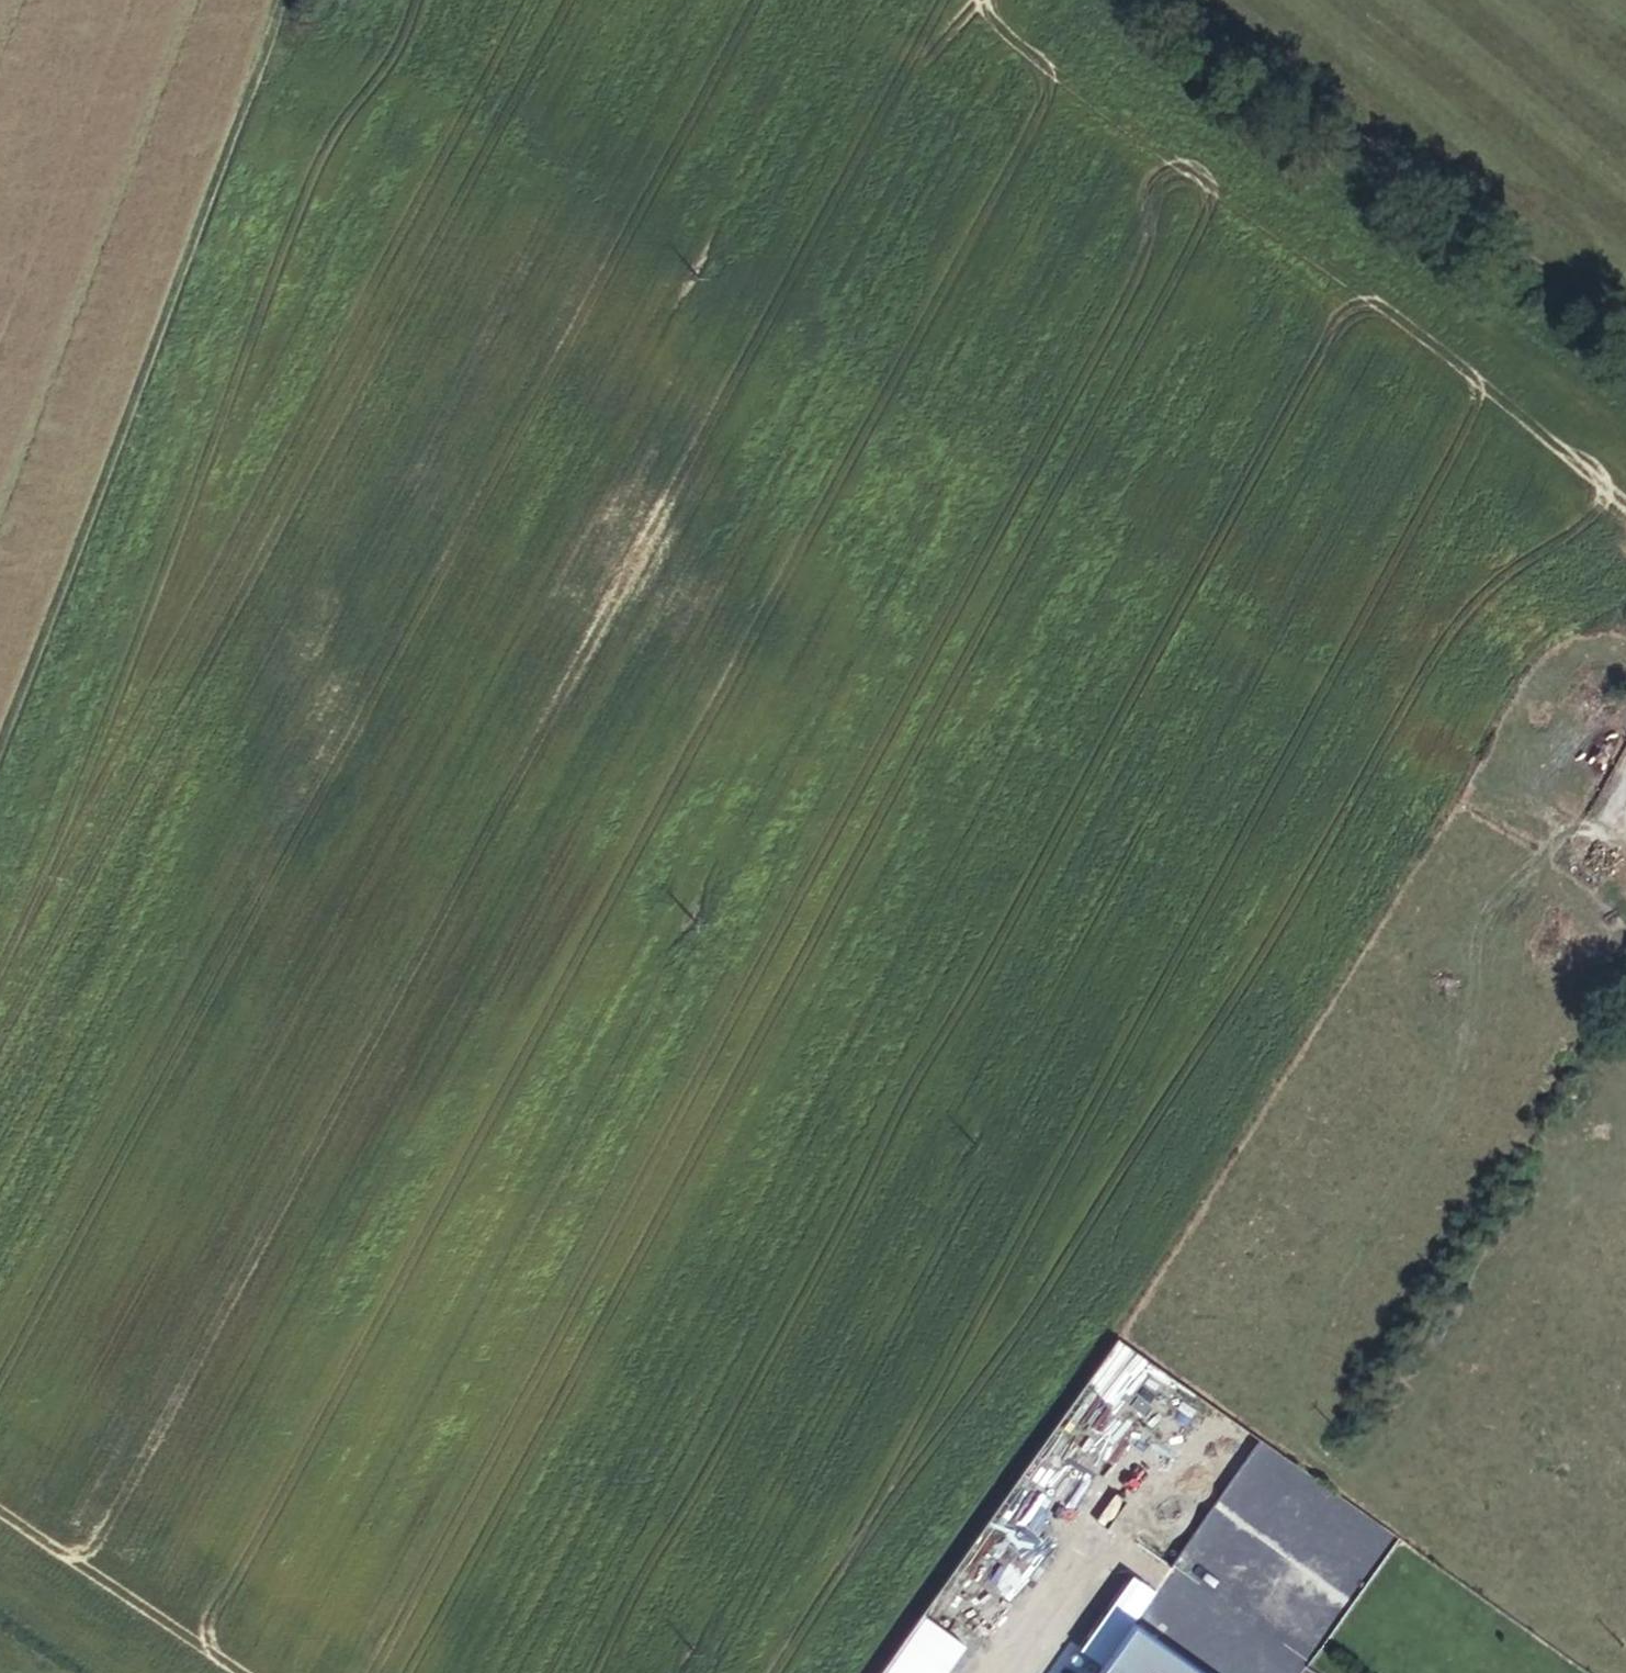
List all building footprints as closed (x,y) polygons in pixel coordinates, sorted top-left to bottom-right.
[(1131,1614),(1088,1672),(1213,1672),(1131,1614)]
